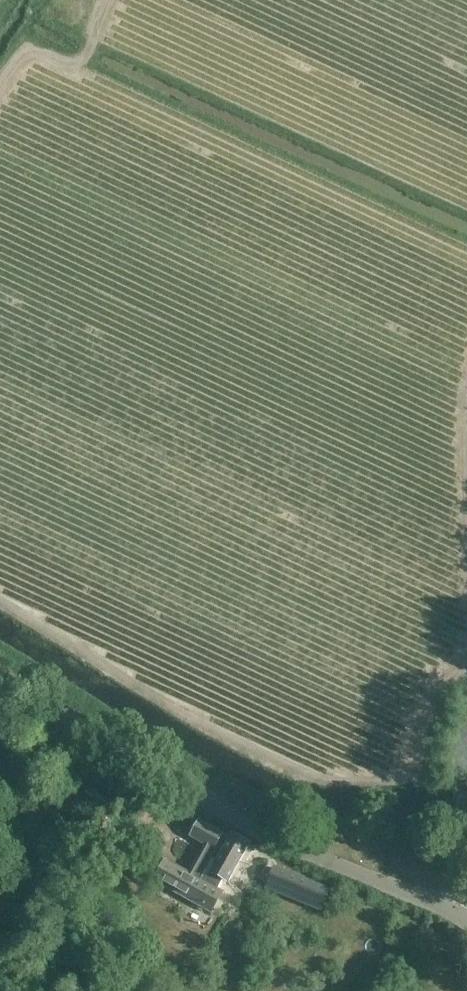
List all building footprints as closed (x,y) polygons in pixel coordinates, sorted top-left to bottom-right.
[(187,872),(186,874),(165,862),(156,880),(211,910),(220,893),(216,891),(223,878),(228,881),(248,846),(230,836),(228,839),(199,823),(192,836),(208,844),(194,871),(192,870),(187,872)] [(274,868),(268,882),(272,884),(270,889),(311,906),(319,887),(274,868)]
